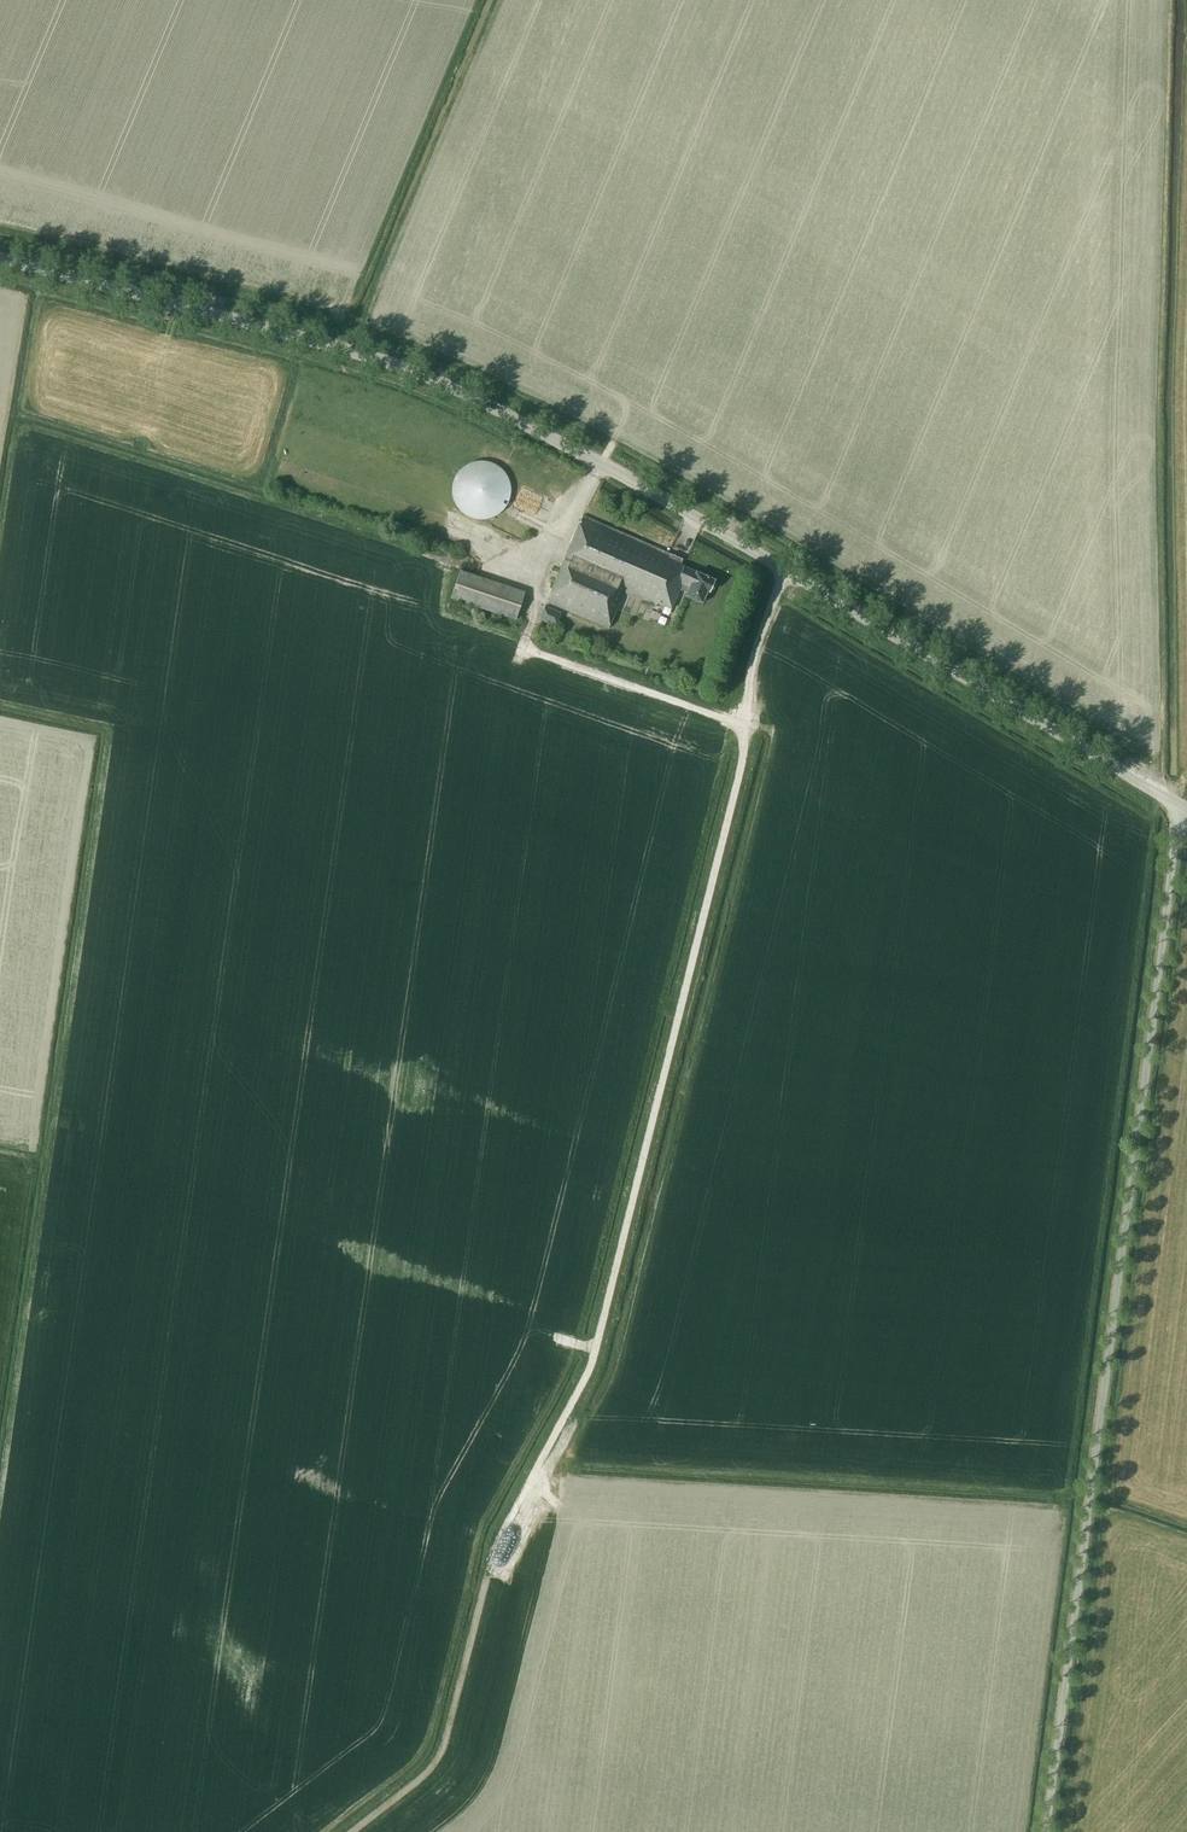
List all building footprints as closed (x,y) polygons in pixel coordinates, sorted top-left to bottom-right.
[(474,518),(481,519),(489,518),(496,515),(502,510),(507,504),(510,497),(511,490),(510,482),(507,475),(502,469),(496,464),(489,461),(481,460),(474,461),(467,464),(461,469),(456,475),(453,482),(452,490),(453,497),(456,504),(461,510),(467,515),(474,518)] [(713,589),(715,584),(714,580),(714,579),(696,571),(680,564),(682,559),(582,515),(547,601),(608,628),(623,591),(656,605),(657,602),(671,608),(680,589),(687,592),(685,595),(702,602),(707,590),(709,591),(710,590),(713,589)] [(515,619),(524,591),(460,570),(451,598),(515,619)] [(555,625),(561,612),(545,605),(539,619),(555,625)]
